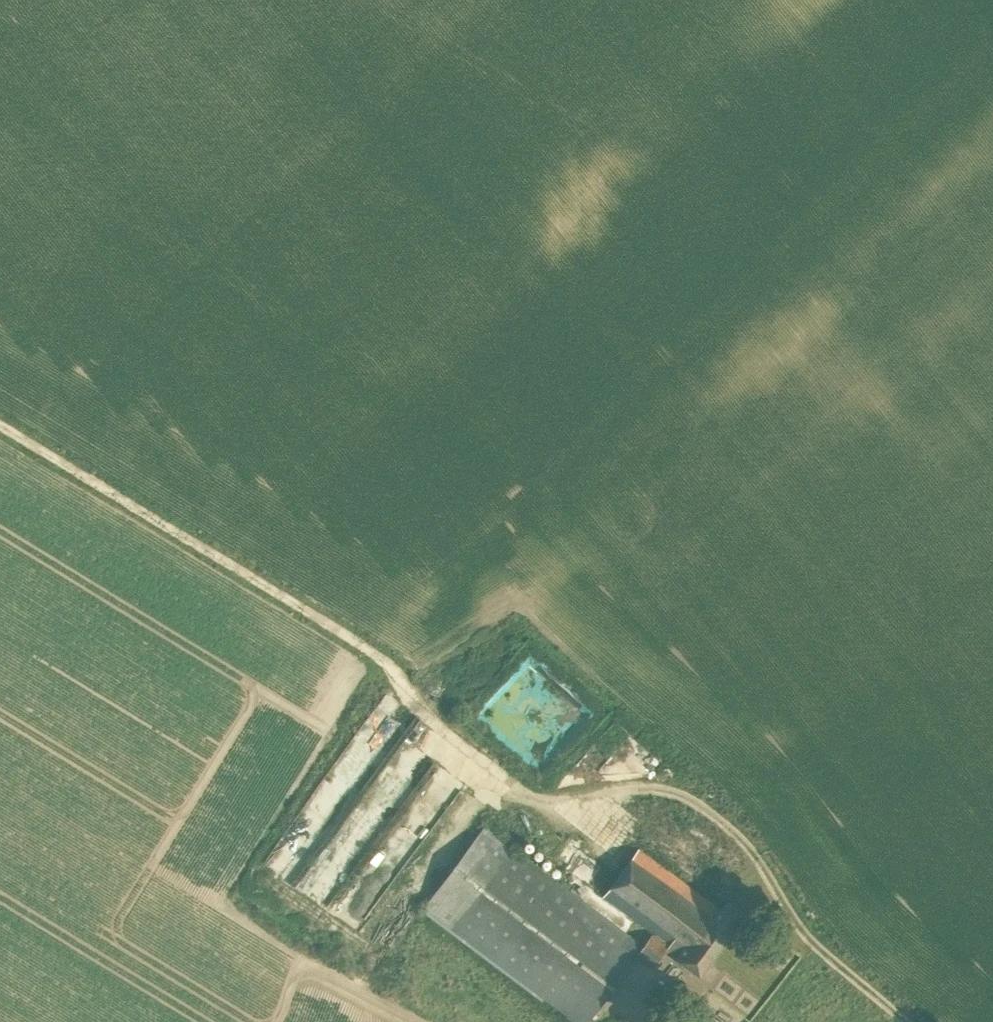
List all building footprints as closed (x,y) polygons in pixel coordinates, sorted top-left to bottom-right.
[(572,727),(571,718),(590,717),(590,705),(557,707),(558,728),(572,727)] [(589,763),(606,778),(634,748),(617,733),(589,763)] [(368,845),(436,777),(417,758),(340,835),(365,860),(374,851),(368,845)] [(323,798),(342,817),(382,777),(363,759),(323,798)] [(635,938),(485,825),(423,908),(453,928),(578,1021),(587,1021),(638,953),(654,965),(666,949),(700,974),(745,914),(726,899),(719,908),(639,849),(604,895),(645,925),(635,938)]
